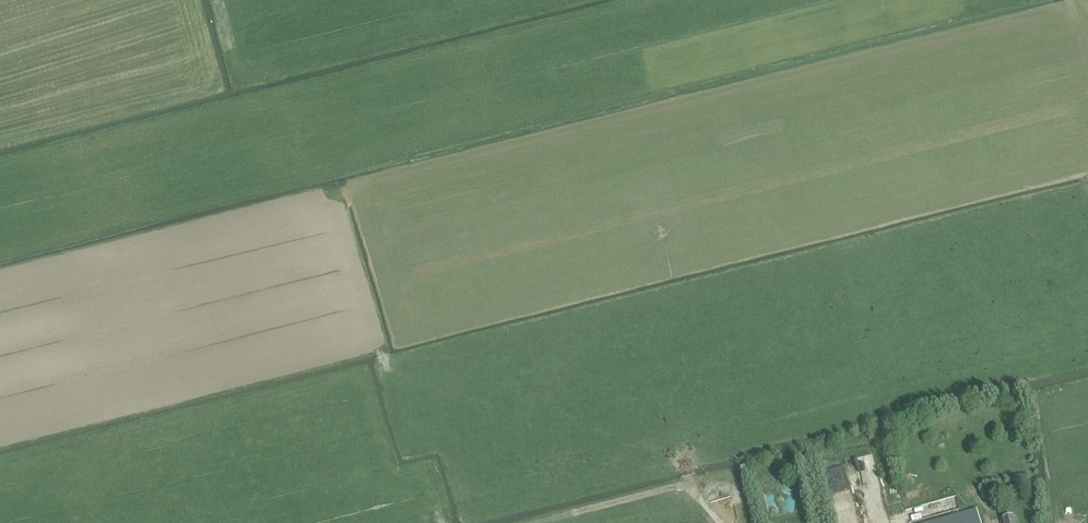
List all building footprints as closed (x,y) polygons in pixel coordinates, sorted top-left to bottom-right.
[(978,511),(933,522),(981,522),(978,511)]
